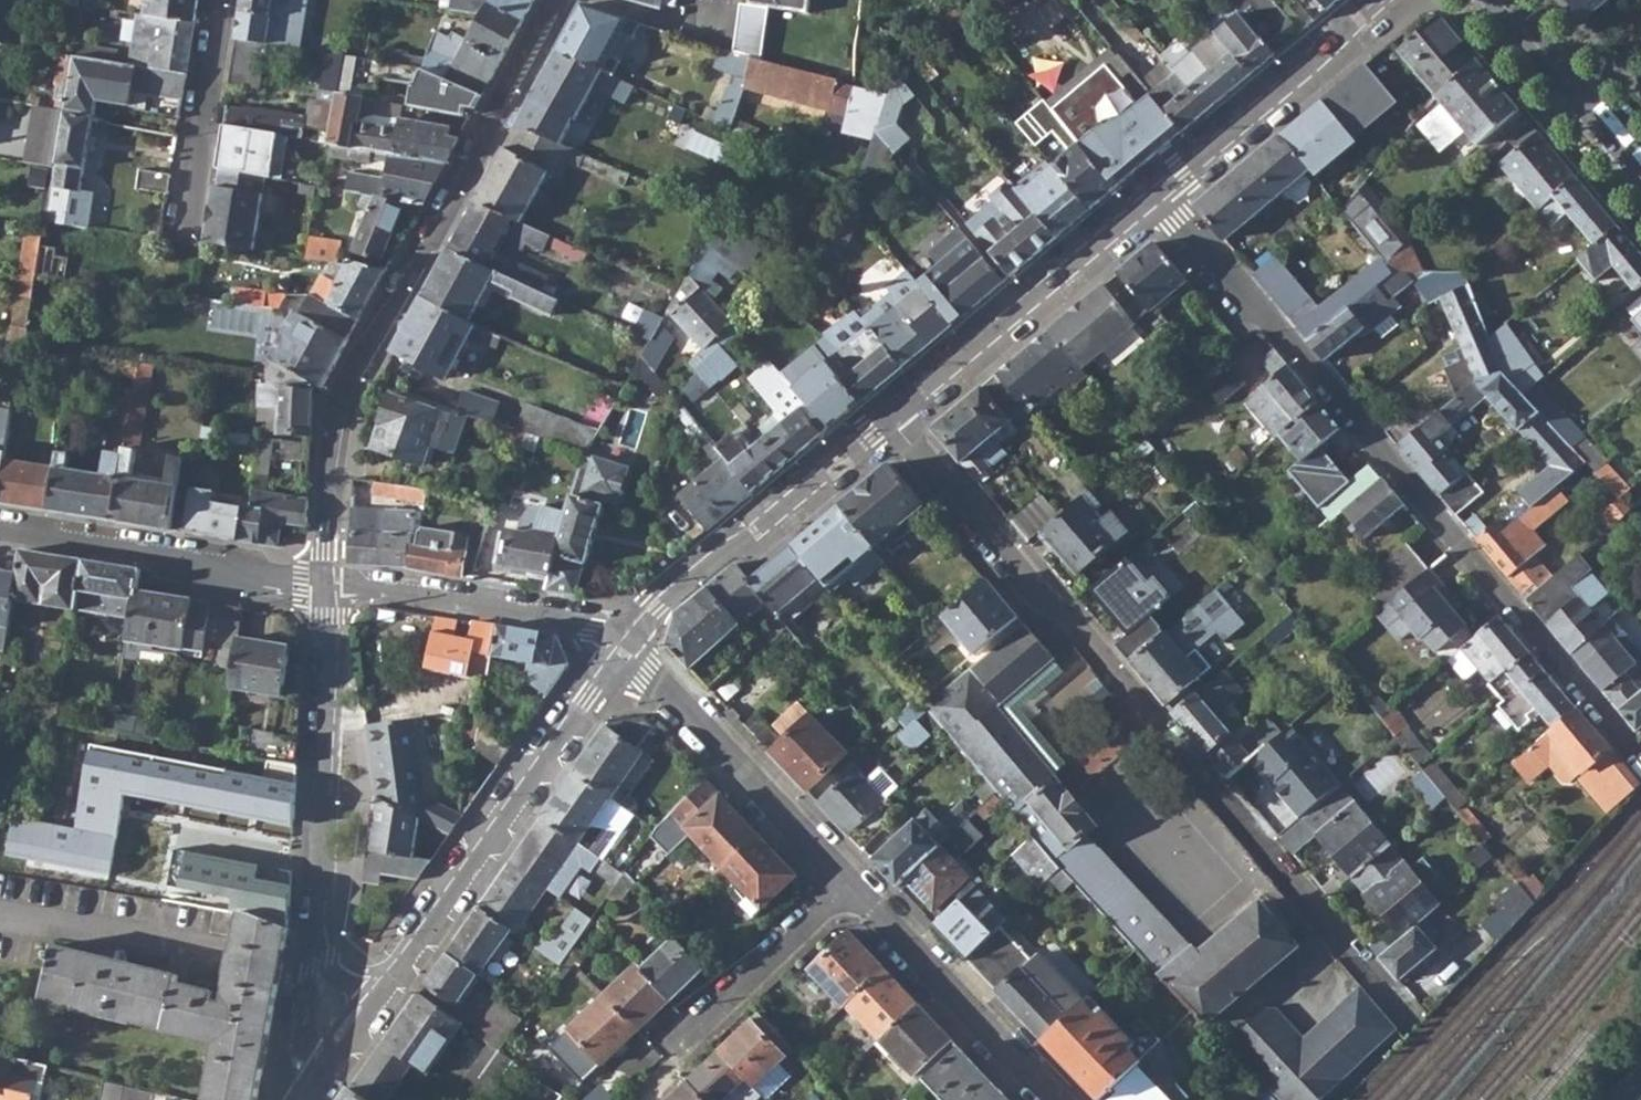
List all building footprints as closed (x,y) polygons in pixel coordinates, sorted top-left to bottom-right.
[(81,12),(82,5),(83,0),(64,0),(63,9),(81,12)] [(195,29),(198,0),(147,0),(144,21),(195,29)] [(300,49),(302,36),(305,20),(288,18),(290,6),(274,3),(274,0),(243,0),(237,40),(268,44),(300,49)] [(455,9),(485,13),(492,2),(525,19),(535,0),(457,0),(455,9)] [(811,0),(751,0),(750,6),(770,9),(808,15),(811,0)] [(1285,12),(1272,23),(1268,18),(1253,0),(1229,0),(1236,8),(1275,54),(1302,32),(1285,12)] [(1315,20),(1340,0),(1299,0),(1298,1),(1315,20)] [(1585,16),(1605,0),(1571,0),(1585,16)] [(424,66),(484,93),(525,19),(492,2),(485,13),(471,41),(455,33),(452,38),(440,32),(430,50),(393,44),(390,61),(424,66)] [(557,51),(623,79),(625,76),(627,73),(617,69),(622,61),(610,56),(622,33),(633,40),(643,23),(583,3),(557,51)] [(741,53),(757,59),(762,60),(770,9),(750,6),(741,5),(734,51),(741,53)] [(1281,6),(1268,18),(1272,23),(1285,12),(1281,6)] [(1275,54),(1236,8),(1212,27),(1216,32),(1226,44),(1252,74),(1275,54)] [(1113,49),(1146,88),(1153,82),(1140,69),(1145,65),(1094,9),(1085,15),(1113,49)] [(1400,50),(1437,96),(1438,95),(1479,60),(1442,17),(1438,17),(1400,50)] [(144,21),(136,19),(128,64),(186,73),(195,29),(144,21)] [(1195,50),(1212,70),(1218,66),(1210,57),(1226,44),(1216,32),(1195,50)] [(318,39),(302,36),(300,49),(316,51),(318,39)] [(1252,74),(1226,44),(1210,57),(1218,66),(1212,70),(1208,74),(1204,69),(1197,75),(1166,37),(1154,48),(1171,67),(1179,77),(1209,110),(1252,74)] [(261,90),(268,44),(237,40),(230,85),(261,90)] [(113,61),(116,62),(117,53),(74,45),(73,55),(89,58),(113,61)] [(734,51),(725,48),(717,68),(741,76),(736,92),(731,90),(727,101),(724,100),(715,120),(733,128),(747,86),(757,59),(741,53),(734,51)] [(1116,187),(1182,132),(1153,97),(1146,88),(1113,49),(1046,101),(1116,187)] [(556,141),(606,164),(610,153),(597,146),(605,123),(592,116),(583,138),(566,135),(573,121),(577,122),(586,102),(597,108),(605,93),(613,97),(623,79),(557,51),(515,128),(556,141)] [(58,108),(64,109),(73,55),(63,53),(54,97),(59,98),(58,108)] [(323,142),(355,147),(363,100),(339,96),(346,55),(336,54),(329,102),(313,100),(309,124),(324,126),(321,142),(323,142)] [(64,111),(95,116),(97,100),(130,105),(132,90),(182,97),(186,73),(128,64),(116,62),(113,61),(89,58),(73,55),(64,109),(64,111)] [(339,96),(363,100),(367,76),(381,78),(435,86),(451,93),(450,95),(477,105),(484,93),(424,66),(390,61),(346,55),(339,96)] [(757,59),(747,86),(851,112),(855,87),(856,84),(840,79),(762,60),(757,59)] [(1437,96),(1491,160),(1509,141),(1529,120),(1479,60),(1438,95),(1437,96)] [(1146,88),(1153,97),(1179,77),(1171,67),(1153,82),(1146,88)] [(377,102),(381,78),(367,76),(363,100),(377,102)] [(1209,110),(1179,77),(1153,97),(1182,132),(1209,110)] [(876,138),(878,131),(884,112),(891,93),(867,86),(866,90),(855,87),(851,112),(847,131),(876,138)] [(891,93),(884,112),(895,122),(906,91),(893,87),(891,93)] [(396,154),(400,130),(397,130),(399,119),(390,118),(392,104),(377,102),(363,100),(355,147),(396,154)] [(1055,166),(1091,209),(1116,187),(1046,101),(1017,124),(1037,147),(1055,132),(1073,152),(1055,166)] [(672,117),(683,123),(690,108),(679,102),(672,117)] [(35,104),(25,162),(54,167),(64,111),(64,109),(58,108),(35,104)] [(276,134),(301,138),(304,124),(263,117),(264,113),(226,106),(224,126),(276,134)] [(45,221),(73,225),(95,116),(64,111),(54,167),(45,221)] [(912,139),(895,122),(884,112),(878,131),(897,154),(912,139)] [(396,154),(446,162),(459,138),(446,137),(448,127),(403,119),(405,131),(400,130),(396,154)] [(1529,120),(1509,141),(1518,150),(1500,164),(1539,210),(1578,178),(1529,120)] [(220,170),(272,178),(276,134),(224,126),(217,169),(220,170)] [(475,201),(522,223),(549,173),(556,177),(565,160),(624,186),(629,174),(606,164),(556,141),(515,128),(475,201)] [(864,171),(873,183),(888,165),(897,154),(878,131),(876,138),(864,171)] [(1198,206),(1226,239),(1243,225),(1243,226),(1295,184),(1294,182),(1309,170),(1281,136),(1198,206)] [(352,169),(348,191),(405,201),(423,204),(446,162),(396,154),(355,147),(323,142),(322,153),(374,161),(375,158),(394,160),(390,175),(352,169)] [(1001,171),(1057,237),(1091,209),(1055,166),(1053,168),(1030,186),(1011,162),(1001,171)] [(158,203),(165,204),(170,174),(128,168),(126,187),(159,192),(158,203)] [(214,188),(206,243),(254,250),(265,177),(272,178),(220,170),(217,189),(214,188)] [(328,188),(338,190),(341,174),(317,171),(313,185),(328,188)] [(993,252),(1012,275),(1057,237),(1001,171),(983,186),(1014,222),(1008,228),(1014,235),(993,252)] [(1573,219),(1597,247),(1619,227),(1578,178),(1539,210),(1557,232),(1573,219)] [(338,190),(328,188),(326,201),(354,206),(355,204),(369,208),(352,252),(382,260),(405,201),(348,191),(338,190)] [(527,243),(547,251),(554,237),(522,223),(475,201),(461,225),(506,246),(507,241),(524,249),(527,243)] [(1381,258),(1388,266),(1398,255),(1362,209),(1352,219),(1381,258)] [(963,232),(983,255),(991,246),(962,213),(954,220),(959,227),(963,232)] [(725,217),(715,235),(734,247),(745,228),(725,217)] [(151,237),(160,238),(162,226),(153,225),(151,237)] [(449,248),(493,269),(503,250),(506,246),(461,225),(449,248)] [(945,293),(963,316),(1005,281),(983,255),(963,232),(959,227),(930,251),(940,263),(928,274),(945,293)] [(1635,291),(1640,286),(1640,253),(1619,227),(1597,247),(1581,260),(1599,280),(1614,267),(1635,291)] [(27,268),(38,270),(43,234),(28,231),(25,250),(29,251),(27,268)] [(727,259),(734,247),(715,235),(709,245),(722,255),(727,259)] [(337,262),(338,258),(340,242),(308,238),(306,258),(331,261),(337,262)] [(1156,241),(1118,273),(1139,297),(1124,309),(1137,323),(1151,339),(1171,323),(1157,306),(1188,279),(1156,241)] [(566,254),(586,263),(591,254),(570,245),(566,254)] [(698,282),(722,255),(709,245),(691,274),(698,282)] [(449,248),(430,282),(479,307),(492,283),(562,316),(568,304),(542,292),(508,276),(493,269),(449,248)] [(493,269),(508,276),(515,263),(518,257),(503,250),(493,269)] [(1388,266),(1381,258),(1321,307),(1277,254),(1254,273),(1309,338),(1392,273),(1388,266)] [(325,275),(340,285),(351,262),(338,258),(337,262),(331,261),(325,275)] [(316,275),(308,291),(311,294),(360,320),(386,272),(351,262),(340,285),(316,275)] [(508,276),(542,292),(548,278),(515,263),(508,276)] [(862,319),(870,329),(922,286),(919,282),(911,273),(889,290),(892,294),(862,319)] [(1327,359),(1365,327),(1360,322),(1384,303),(1409,281),(1431,301),(1442,298),(1470,287),(1466,274),(1392,273),(1309,338),(1327,359)] [(671,309),(706,351),(691,363),(713,389),(736,370),(721,353),(744,333),(698,282),(691,274),(671,309)] [(935,302),(945,293),(928,274),(919,282),(922,286),(935,302)] [(423,296),(471,321),(479,307),(430,282),(423,296)] [(1124,309),(1104,284),(1049,330),(1082,369),(1137,323),(1124,309)] [(935,302),(922,286),(870,329),(902,367),(954,324),(935,302)] [(1446,366),(1459,395),(1477,381),(1502,374),(1494,351),(1489,338),(1482,317),(1470,287),(1442,298),(1464,347),(1447,354),(1451,364),(1446,366)] [(234,302),(263,307),(265,296),(265,292),(236,289),(234,302)] [(270,368),(270,376),(270,385),(313,387),(313,389),(322,390),(357,326),(307,301),(311,294),(308,291),(288,295),(285,299),(279,309),(293,329),(270,368)] [(279,309),(285,299),(265,296),(263,307),(279,309)] [(393,350),(445,377),(469,332),(496,345),(500,333),(471,321),(423,296),(393,350)] [(1390,311),(1384,303),(1360,322),(1365,327),(1368,330),(1390,311)] [(1640,331),(1640,310),(1630,320),(1640,331)] [(1482,317),(1489,338),(1496,332),(1489,314),(1482,317)] [(10,348),(26,350),(29,330),(13,327),(10,348)] [(1489,338),(1494,351),(1504,343),(1511,339),(1503,327),(1496,332),(1489,338)] [(827,362),(860,402),(902,367),(870,329),(857,341),(855,338),(842,350),(827,362)] [(651,343),(642,357),(652,369),(655,372),(655,373),(674,340),(659,330),(651,343)] [(1028,413),(1061,385),(1072,387),(1087,375),(1082,369),(1049,330),(996,375),(1013,396),(1025,409),(1028,413)] [(612,363),(623,368),(632,374),(642,357),(651,343),(630,333),(612,363)] [(754,345),(783,377),(791,369),(762,336),(754,345)] [(818,353),(827,362),(842,350),(832,342),(818,353)] [(1277,377),(1251,399),(1247,403),(1271,432),(1276,427),(1283,435),(1321,404),(1275,349),(1262,359),(1277,377)] [(0,378),(0,411),(10,413),(20,361),(3,357),(0,378)] [(47,510),(110,520),(139,364),(121,361),(100,474),(68,468),(71,454),(58,452),(51,484),(47,510)] [(860,402),(827,362),(794,389),(800,396),(829,428),(860,402)] [(110,520),(171,530),(181,461),(170,459),(166,484),(130,479),(134,459),(136,459),(153,366),(139,364),(110,520)] [(625,387),(632,374),(623,368),(615,382),(625,387)] [(644,375),(660,395),(667,388),(655,373),(655,372),(652,369),(644,375)] [(259,384),(270,385),(270,376),(264,371),(251,370),(251,380),(260,382),(259,384)] [(1465,474),(1469,472),(1449,448),(1440,438),(1454,426),(1490,397),(1520,429),(1539,413),(1524,397),(1502,374),(1477,381),(1459,395),(1439,412),(1397,443),(1441,494),(1465,474)] [(932,427),(976,479),(991,467),(985,459),(1019,431),(1011,421),(1025,409),(1013,396),(996,375),(932,427)] [(734,470),(752,493),(829,428),(800,396),(794,389),(785,379),(770,392),(784,409),(778,414),(759,429),(762,433),(752,441),(754,445),(750,448),(754,453),(734,470)] [(277,432),(311,435),(313,389),(313,387),(270,385),(259,384),(258,423),(278,423),(277,432)] [(1539,413),(1573,449),(1587,437),(1560,408),(1557,412),(1535,388),(1524,397),(1539,413)] [(469,413),(493,421),(499,401),(465,389),(458,409),(469,413)] [(764,397),(778,414),(784,409),(770,392),(764,397)] [(392,394),(375,447),(425,464),(431,444),(455,453),(469,413),(458,409),(454,407),(452,414),(392,394)] [(1397,443),(1439,412),(1431,402),(1419,413),(1414,407),(1387,430),(1397,443)] [(1322,447),(1342,429),(1321,404),(1283,435),(1304,461),(1296,468),(1326,504),(1332,498),(1345,512),(1383,479),(1371,465),(1351,482),(1322,447)] [(521,430),(585,453),(598,432),(530,406),(521,430)] [(4,458),(10,413),(0,411),(0,482),(4,458)] [(1558,469),(1526,496),(1536,506),(1587,464),(1573,449),(1539,413),(1520,429),(1558,469)] [(1440,438),(1449,448),(1459,432),(1454,426),(1440,438)] [(1283,435),(1276,427),(1271,432),(1278,440),(1283,435)] [(201,438),(219,441),(221,431),(203,428),(201,438)] [(716,448),(734,470),(754,453),(750,448),(735,431),(716,448)] [(676,497),(706,531),(752,493),(734,470),(716,448),(705,434),(697,440),(717,463),(676,497)] [(1138,447),(1147,457),(1156,448),(1148,438),(1138,447)] [(258,544),(278,547),(281,523),(307,527),(308,499),(266,494),(274,440),(261,439),(252,498),(251,507),(263,509),(258,544)] [(281,459),(310,461),(310,445),(284,441),(281,459)] [(1605,454),(1613,462),(1625,452),(1617,443),(1605,454)] [(1226,460),(1236,472),(1251,458),(1242,446),(1226,460)] [(1474,467),(1481,475),(1494,464),(1487,456),(1474,467)] [(4,458),(0,482),(0,503),(47,510),(51,484),(54,467),(4,458)] [(585,568),(587,563),(603,506),(600,505),(602,498),(617,503),(626,470),(584,458),(573,493),(549,575),(544,590),(574,595),(583,567),(585,568)] [(840,504),(875,546),(925,504),(890,462),(840,504)] [(1598,475),(1622,501),(1632,492),(1608,466),(1598,475)] [(1062,479),(1080,499),(1083,497),(1084,499),(1093,490),(1074,468),(1062,479)] [(1441,494),(1458,514),(1487,492),(1470,471),(1469,472),(1465,474),(1441,494)] [(1383,479),(1345,512),(1368,537),(1406,504),(1384,478),(1383,479)] [(372,495),(424,502),(426,489),(374,482),(372,495)] [(175,531),(186,532),(193,488),(182,486),(175,531)] [(263,509),(251,507),(250,515),(213,510),(216,492),(193,488),(186,532),(258,544),(263,509)] [(503,567),(549,575),(573,493),(547,491),(541,495),(537,508),(531,507),(522,519),(519,531),(509,530),(503,567)] [(1197,496),(1203,503),(1208,499),(1202,491),(1197,496)] [(252,498),(216,492),(213,510),(250,515),(251,507),(252,498)] [(1545,516),(1536,506),(1526,496),(1494,522),(1476,536),(1524,593),(1537,583),(1528,573),(1538,565),(1533,559),(1550,545),(1534,526),(1545,516)] [(1059,517),(1042,532),(1079,574),(1129,532),(1113,513),(1104,522),(1084,499),(1083,497),(1080,499),(1059,517)] [(1042,532),(1059,517),(1044,500),(1014,524),(1029,542),(1042,532)] [(473,513),(487,517),(490,506),(475,502),(473,513)] [(1617,515),(1623,522),(1634,513),(1627,506),(1617,515)] [(408,568),(411,544),(412,512),(351,508),(348,564),(408,568)] [(1476,536),(1494,522),(1490,518),(1484,523),(1477,514),(1473,513),(1462,520),(1476,536)] [(1632,531),(1640,523),(1640,521),(1634,513),(1623,522),(1632,531)] [(408,568),(461,577),(468,537),(420,528),(417,545),(411,544),(408,568)] [(1374,592),(1385,605),(1391,601),(1423,573),(1430,568),(1408,541),(1382,563),(1393,575),(1374,592)] [(750,580),(777,615),(820,579),(791,545),(750,580)] [(19,573),(14,599),(67,607),(66,615),(74,616),(76,608),(85,560),(23,550),(19,573)] [(1231,560),(1240,571),(1251,562),(1242,551),(1231,560)] [(1581,556),(1528,598),(1572,650),(1578,645),(1603,623),(1590,608),(1608,592),(1589,571),(1592,569),(1581,556)] [(76,608),(132,617),(136,590),(140,569),(85,560),(76,608)] [(1093,591),(1130,635),(1117,646),(1131,662),(1166,633),(1151,616),(1172,598),(1156,580),(1150,585),(1129,560),(1093,591)] [(667,644),(710,689),(733,668),(714,647),(759,607),(781,634),(788,628),(777,615),(750,580),(736,562),(677,612),(667,644)] [(14,599),(19,573),(0,568),(0,651),(5,652),(14,599)] [(1423,573),(1391,601),(1413,629),(1422,640),(1426,637),(1445,661),(1447,660),(1463,646),(1475,636),(1456,613),(1440,595),(1447,589),(1430,568),(1423,573)] [(945,617),(976,655),(1020,618),(989,580),(945,617)] [(1462,607),(1447,589),(1440,595),(1456,613),(1462,607)] [(219,664),(235,667),(239,638),(244,608),(136,590),(132,617),(129,638),(185,648),(203,651),(206,637),(218,639),(217,646),(222,647),(219,664)] [(1400,639),(1413,629),(1391,601),(1385,605),(1378,612),(1400,639)] [(1268,635),(1277,646),(1303,624),(1294,613),(1281,624),(1268,635)] [(1481,668),(1494,683),(1531,652),(1499,615),(1475,636),(1463,646),(1481,668)] [(454,670),(479,675),(487,677),(491,657),(497,627),(465,621),(464,629),(470,630),(466,652),(458,650),(454,670)] [(1024,623),(926,707),(935,718),(953,741),(1004,801),(1016,791),(1008,782),(1040,756),(998,706),(1055,659),(1024,623)] [(1578,645),(1612,683),(1604,688),(1639,729),(1640,727),(1640,661),(1637,664),(1603,623),(1578,645)] [(497,627),(491,657),(550,667),(556,636),(497,627)] [(1131,662),(1168,706),(1203,677),(1166,633),(1131,662)] [(183,655),(185,648),(129,638),(126,657),(166,664),(168,652),(183,655)] [(291,647),(239,638),(235,667),(230,695),(248,699),(250,690),(283,696),(291,647)] [(1481,668),(1463,646),(1447,660),(1465,681),(1481,668)] [(1538,710),(1554,729),(1578,709),(1531,652),(1494,683),(1490,686),(1504,703),(1499,707),(1520,730),(1533,720),(1529,717),(1538,710)] [(1227,776),(1282,731),(1271,718),(1239,744),(1216,716),(1243,693),(1225,671),(1175,714),(1227,776)] [(483,694),(487,677),(479,675),(476,692),(483,694)] [(897,716),(907,728),(917,719),(925,727),(935,718),(926,707),(920,699),(897,716)] [(1397,737),(1406,747),(1418,735),(1393,705),(1380,716),(1397,737)] [(1583,771),(1599,790),(1594,794),(1609,811),(1640,784),(1640,783),(1578,709),(1554,729),(1532,747),(1544,761),(1547,764),(1564,781),(1571,782),(1578,775),(1583,771)] [(768,750),(807,792),(846,755),(809,713),(768,750)] [(574,771),(610,797),(642,752),(636,748),(654,726),(645,716),(612,717),(574,771)] [(932,734),(925,727),(917,719),(907,728),(898,736),(913,751),(932,734)] [(420,822),(447,836),(461,817),(422,799),(413,720),(365,727),(375,798),(420,822)] [(462,747),(472,749),(476,727),(467,724),(462,747)] [(750,732),(763,746),(772,739),(758,724),(750,732)] [(472,749),(497,766),(509,749),(476,727),(472,749)] [(260,756),(296,763),(297,739),(247,730),(242,753),(260,756)] [(1412,780),(1434,807),(1447,796),(1424,769),(1419,763),(1406,747),(1397,737),(1385,747),(1398,762),(1400,760),(1415,778),(1412,780)] [(294,827),(295,785),(258,777),(91,744),(74,827),(12,817),(4,854),(109,874),(126,795),(294,827)] [(1529,778),(1547,764),(1544,761),(1532,747),(1515,761),(1529,778)] [(258,777),(295,785),(296,763),(260,756),(258,777)] [(1086,831),(1094,823),(1054,776),(1051,779),(1047,774),(1052,770),(1040,756),(1008,782),(1016,791),(1004,801),(1031,833),(1053,859),(1086,831)] [(1447,796),(1457,809),(1467,800),(1438,765),(1429,764),(1424,769),(1447,796)] [(849,836),(885,802),(854,769),(818,804),(849,836)] [(542,817),(578,842),(596,815),(619,830),(623,825),(647,841),(656,828),(610,797),(574,771),(542,817)] [(1578,775),(1594,794),(1599,790),(1583,771),(1578,775)] [(688,826),(726,866),(758,835),(706,780),(659,826),(667,834),(675,826),(681,833),(688,826)] [(1341,784),(1300,816),(1351,876),(1391,843),(1341,784)] [(849,836),(861,849),(887,825),(884,823),(901,808),(890,797),(885,802),(849,836)] [(375,798),(363,874),(381,877),(415,883),(429,862),(415,861),(420,822),(375,798)] [(905,877),(942,844),(950,836),(968,820),(970,818),(974,815),(963,802),(939,823),(926,809),(872,860),(896,886),(904,878),(905,877)] [(510,862),(546,887),(578,842),(542,817),(510,862)] [(1212,826),(1258,879),(1266,873),(1220,819),(1212,826)] [(905,877),(904,878),(934,909),(936,907),(943,915),(976,886),(982,880),(959,857),(982,835),(968,820),(950,836),(942,844),(905,877)] [(1299,833),(1291,824),(1277,835),(1285,844),(1299,833)] [(1136,904),(1183,954),(1194,946),(1086,831),(1053,859),(1060,867),(1071,879),(1073,880),(1115,925),(1136,904)] [(1010,853),(1040,886),(1048,878),(1060,867),(1053,859),(1031,833),(1010,853)] [(741,903),(755,916),(797,876),(758,835),(726,866),(723,868),(749,897),(741,903)] [(1351,876),(1402,936),(1417,923),(1425,916),(1440,904),(1391,843),(1351,876)] [(1469,860),(1479,871),(1497,856),(1487,845),(1469,860)] [(236,915),(288,927),(294,873),(174,849),(168,885),(239,900),(236,915)] [(595,867),(618,883),(624,873),(601,858),(595,867)] [(509,930),(514,933),(546,887),(510,862),(479,907),(509,930)] [(1061,891),(1073,880),(1071,879),(1060,867),(1048,878),(1061,891)] [(379,887),(381,877),(363,874),(361,885),(379,887)] [(1321,887),(1328,895),(1341,885),(1334,876),(1321,887)] [(1495,901),(1514,923),(1535,901),(1526,891),(1518,881),(1495,901)] [(1526,891),(1535,901),(1543,891),(1535,882),(1526,891)] [(933,925),(964,957),(1006,918),(976,886),(943,915),(933,925)] [(1205,1021),(1297,945),(1261,901),(1200,951),(1195,945),(1194,946),(1183,954),(1160,974),(1205,1021)] [(1160,974),(1183,954),(1136,904),(1115,925),(1123,934),(1160,974)] [(477,974),(478,975),(509,930),(479,907),(447,953),(477,974)] [(964,957),(1041,1038),(1083,999),(1026,940),(1021,945),(1007,931),(1025,916),(1017,907),(1006,918),(964,957)] [(204,1099),(255,1099),(288,927),(236,915),(226,912),(215,910),(211,932),(235,937),(226,973),(227,986),(223,1004),(211,1001),(213,992),(176,984),(177,976),(53,945),(51,952),(45,951),(43,958),(49,960),(41,994),(74,1004),(72,1009),(214,1045),(204,1099)] [(1425,916),(1417,923),(1432,941),(1441,934),(1425,916)] [(1437,946),(1432,941),(1417,923),(1402,936),(1389,946),(1379,955),(1399,978),(1437,946)] [(810,969),(844,1006),(846,1004),(885,969),(849,932),(810,969)] [(1379,955),(1389,946),(1379,934),(1368,943),(1379,955)] [(642,969),(670,999),(702,968),(675,939),(642,969)] [(551,958),(560,965),(567,955),(558,948),(551,958)] [(455,1004),(477,974),(447,953),(426,984),(455,1004)] [(567,955),(560,965),(567,971),(573,961),(567,955)] [(605,995),(638,1029),(670,999),(642,969),(638,964),(605,995)] [(558,983),(567,971),(560,965),(551,977),(558,983)] [(885,969),(846,1004),(881,1040),(919,1005),(885,969)] [(412,1064),(426,1073),(460,1023),(418,994),(384,1044),(412,1064)] [(570,1029),(602,1064),(638,1029),(605,995),(570,1029)] [(1124,1032),(1088,995),(1083,999),(1041,1038),(1099,1099),(1135,1064),(1160,1040),(1140,1017),(1124,1032)] [(489,1043),(500,1050),(522,1019),(497,1000),(474,1033),(489,1043)] [(881,1040),(914,1076),(953,1040),(919,1005),(881,1040)] [(1310,1036),(1304,1038),(1272,1005),(1265,1005),(1225,1042),(1269,1089),(1280,1099),(1317,1099),(1341,1077),(1319,1056),(1322,1050),(1310,1036)] [(745,1078),(753,1086),(777,1064),(794,1049),(760,1013),(720,1051),(745,1078)] [(500,1050),(489,1043),(454,1093),(465,1099),(498,1052),(500,1050)] [(366,1099),(386,1099),(412,1064),(384,1044),(351,1090),(366,1099)] [(961,1049),(927,1081),(945,1099),(1009,1099),(961,1049)] [(705,1099),(722,1099),(745,1078),(720,1051),(687,1082),(705,1099)] [(511,1061),(498,1052),(465,1099),(484,1099),(511,1061)] [(33,1083),(43,1086),(48,1065),(0,1053),(0,1099),(29,1099),(33,1083)] [(788,1076),(777,1064),(753,1086),(764,1098),(788,1076)] [(1135,1064),(1099,1099),(1100,1099),(1169,1099),(1135,1064)] [(151,1091),(104,1079),(100,1099),(149,1099),(151,1091)] [(687,1082),(668,1099),(705,1099),(687,1082)] [(1269,1089),(1257,1099),(1280,1099),(1269,1089)] [(351,1090),(344,1099),(366,1099),(351,1090)] [(165,1094),(151,1091),(149,1099),(164,1099),(165,1094)]
